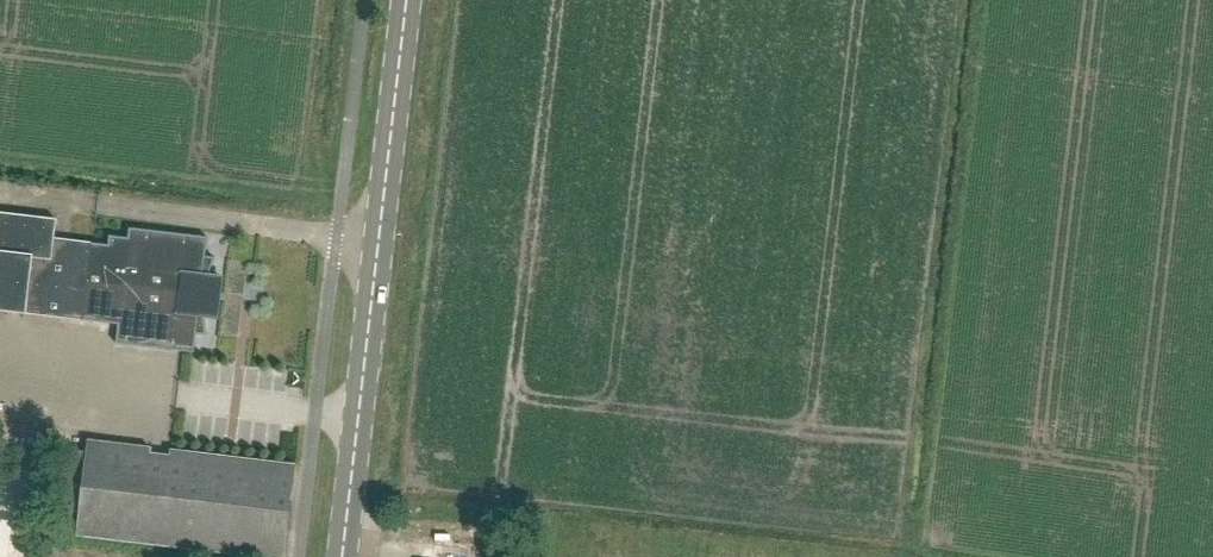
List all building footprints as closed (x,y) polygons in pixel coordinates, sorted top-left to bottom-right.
[(109,247),(56,241),(58,222),(0,215),(0,313),(119,327),(117,344),(195,353),(197,335),(207,336),(203,310),(199,309),(203,282),(206,283),(216,258),(206,257),(208,238),(130,229),(129,239),(110,236),(109,247)] [(245,556),(286,556),(296,467),(87,443),(76,537),(245,556)]
